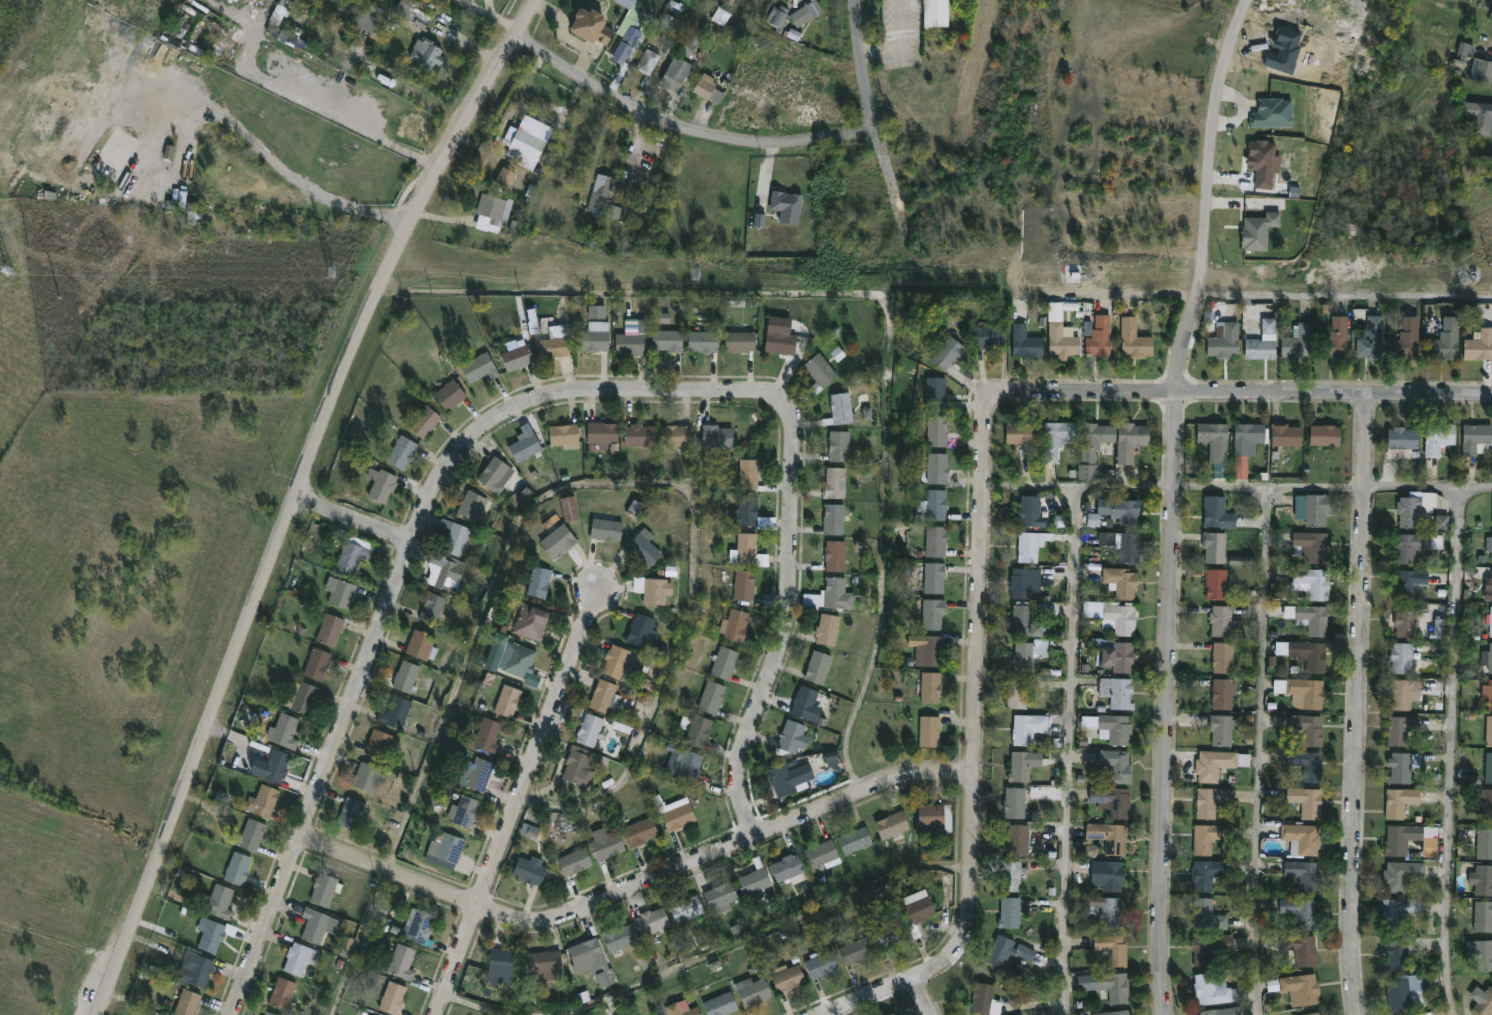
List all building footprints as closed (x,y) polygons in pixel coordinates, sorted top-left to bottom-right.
[(268,0),(240,0),(262,12),(268,0)] [(414,8),(399,0),(415,0),(434,10),(425,28),(408,20),(414,8)] [(629,8),(616,0),(640,0),(642,1),(638,9),(644,13),(637,25),(634,23),(628,33),(632,35),(634,31),(640,34),(623,65),(611,58),(623,36),(616,31),(629,8)] [(791,9),(807,0),(816,0),(823,11),(798,26),(791,15),(781,34),(778,32),(780,28),(770,22),(771,20),(767,18),(775,5),(779,7),(781,4),(791,9)] [(923,26),(923,0),(949,0),(949,26),(923,26)] [(392,13),(380,36),(354,23),(359,13),(361,14),(368,1),(392,13)] [(592,6),(597,8),(596,11),(602,16),(604,21),(603,23),(614,29),(605,45),(594,39),(591,43),(586,40),(585,42),(573,35),(570,31),(569,27),(575,17),(574,14),(577,8),(583,8),(586,2),(592,6)] [(175,33),(204,51),(222,20),(194,3),(175,33)] [(270,23),(282,30),(286,30),(313,45),(311,49),(306,46),(304,50),(267,29),(270,23)] [(238,29),(225,24),(214,56),(231,62),(238,43),(234,41),(238,29)] [(424,36),(434,42),(432,44),(442,49),(439,54),(444,57),(439,66),(434,63),(430,71),(408,58),(414,48),(411,47),(416,38),(421,40),(424,36)] [(661,55),(650,75),(635,68),(647,47),(661,55)] [(693,65),(678,92),(659,82),(674,54),(693,65)] [(1474,57),(1491,61),(1491,78),(1491,83),(1470,78),(1474,57)] [(724,93),(718,104),(707,97),(706,99),(692,91),(703,72),(714,78),(713,81),(717,83),(715,87),(724,93)] [(1463,101),(1491,103),(1491,136),(1472,134),(1474,117),(1462,116),(1463,101)] [(536,164),(534,167),(505,154),(524,113),(553,127),(536,164)] [(519,175),(506,167),(497,182),(511,190),(519,175)] [(605,212),(588,208),(597,173),(614,177),(605,212)] [(481,192),(507,200),(508,198),(514,200),(505,228),(500,227),(498,233),(474,227),(478,213),(475,212),(481,192)] [(655,197),(637,192),(632,210),(650,215),(655,197)] [(772,204),(772,214),(783,214),(783,217),(797,217),(797,240),(771,240),(771,237),(758,237),(758,215),(760,215),(760,203),(772,204)] [(1080,336),(1079,354),(1071,354),(1071,360),(1059,360),(1059,354),(1048,354),(1050,308),(1063,309),(1063,326),(1074,326),(1074,336),(1080,336)] [(1112,314),(1111,357),(1096,356),(1096,354),(1086,354),(1086,337),(1092,337),(1092,329),(1095,329),(1096,314),(1112,314)] [(1153,336),(1153,356),(1146,355),(1146,358),(1128,357),(1128,355),(1122,355),(1123,342),(1124,342),(1124,337),(1122,337),(1123,315),(1138,316),(1137,336),(1153,336)] [(1384,316),(1383,360),(1368,359),(1368,357),(1357,356),(1357,339),(1365,339),(1365,330),(1367,330),(1368,315),(1384,316)] [(1348,316),(1347,359),(1322,359),(1322,338),(1329,339),(1329,331),(1332,331),(1332,316),(1348,316)] [(1419,316),(1419,359),(1404,359),(1404,355),(1399,355),(1400,332),(1403,332),(1403,328),(1399,328),(1399,323),(1403,323),(1404,316),(1419,316)] [(1276,340),(1276,360),(1245,359),(1245,338),(1260,339),(1260,340),(1262,340),(1262,317),(1277,318),(1276,340)] [(1459,317),(1459,359),(1433,357),(1434,339),(1439,339),(1440,331),(1443,331),(1443,317),(1459,317)] [(637,319),(646,319),(646,354),(615,353),(615,333),(637,334),(637,332),(626,332),(626,319),(637,319)] [(603,321),(609,321),(609,351),(581,351),(581,350),(578,350),(578,330),(588,330),(588,321),(603,321)] [(1239,322),(1239,323),(1242,323),(1242,339),(1238,339),(1238,357),(1216,358),(1216,356),(1208,356),(1208,336),(1216,337),(1216,321),(1239,322)] [(1296,357),(1282,356),(1282,337),(1293,337),(1293,325),(1298,325),(1298,322),(1313,322),(1313,357),(1296,357)] [(1003,323),(1006,343),(993,345),(993,347),(976,348),(973,328),(983,326),(983,325),(1003,323)] [(1027,323),(1026,337),(1043,337),(1043,357),(1013,356),(1013,323),(1027,323)] [(557,357),(541,359),(538,339),(549,338),(548,327),(568,324),(570,337),(568,337),(570,355),(557,357)] [(1481,327),(1491,327),(1491,359),(1483,359),(1464,359),(1464,339),(1475,339),(1475,333),(1481,333),(1481,327)] [(683,330),(682,353),(667,352),(667,350),(652,350),(652,330),(683,330)] [(718,351),(688,351),(689,331),(719,331),(718,351)] [(797,335),(794,355),(764,351),(766,331),(797,335)] [(755,347),(755,351),(745,351),(745,352),(724,350),(724,332),(755,332),(755,347)] [(966,349),(945,372),(930,359),(950,335),(966,349)] [(523,338),(525,344),(528,343),(534,362),(506,372),(500,354),(518,347),(516,341),(523,338)] [(487,351),(500,375),(490,381),(486,374),(469,384),(459,366),(487,351)] [(839,376),(812,398),(805,390),(817,381),(803,365),(820,352),(839,376)] [(948,407),(948,409),(925,408),(926,377),(945,378),(945,392),(948,392),(948,407)] [(457,403),(446,412),(432,395),(452,379),(466,396),(457,403)] [(850,392),(852,412),(856,412),(857,421),(823,425),(822,418),(833,417),(830,400),(831,400),(830,395),(850,392)] [(433,427),(422,440),(408,427),(422,412),(421,411),(426,404),(441,418),(433,427)] [(947,448),(927,447),(928,416),(948,416),(947,448)] [(535,452),(517,462),(508,446),(519,440),(517,436),(523,432),(520,426),(528,422),(542,448),(535,452)] [(607,442),(607,450),(596,450),(596,443),(588,443),(588,422),(618,422),(618,442),(607,442)] [(1046,463),(1044,463),(1044,422),(1075,422),(1074,448),(1058,448),(1058,463),(1046,463)] [(1089,422),(1089,423),(1098,423),(1098,425),(1116,425),(1115,452),(1098,452),(1097,480),(1079,480),(1079,464),(1082,464),(1083,422),(1089,422)] [(642,423),(642,426),(654,426),(654,446),(624,446),(624,426),(630,426),(630,423),(642,423)] [(1017,443),(1005,443),(1006,423),(1036,425),(1036,444),(1017,443)] [(1134,423),(1134,425),(1149,425),(1149,444),(1133,444),(1133,465),(1117,464),(1118,425),(1121,425),(1121,423),(1134,423)] [(1228,424),(1227,464),(1213,464),(1214,440),(1211,439),(1211,442),(1197,442),(1198,423),(1228,424)] [(1289,423),(1289,427),(1303,427),(1303,446),(1272,446),(1272,423),(1289,423)] [(563,445),(550,446),(548,427),(577,424),(579,443),(563,445)] [(1237,456),(1234,456),(1235,424),(1265,424),(1265,443),(1255,443),(1255,456),(1237,456)] [(1427,458),(1425,458),(1426,428),(1434,428),(1434,424),(1455,424),(1455,445),(1441,445),(1440,458),(1427,458)] [(1477,424),(1491,424),(1491,453),(1478,453),(1478,456),(1463,456),(1464,424),(1477,425),(1477,424)] [(678,425),(692,426),(691,446),(660,445),(661,426),(678,425)] [(718,425),(718,428),(732,428),(732,447),(701,447),(702,425),(718,425)] [(1336,425),(1335,426),(1341,427),(1340,446),(1309,445),(1310,425),(1336,425)] [(1406,429),(1419,429),(1418,449),(1388,448),(1388,429),(1394,429),(1394,426),(1406,427),(1406,429)] [(849,431),(849,462),(829,462),(829,431),(849,431)] [(407,462),(402,471),(385,460),(401,434),(418,445),(407,462)] [(947,454),(947,467),(949,467),(949,479),(947,479),(947,485),(920,483),(921,465),(927,465),(928,453),(947,454)] [(504,487),(498,496),(476,479),(494,455),(514,471),(503,485),(504,487)] [(758,488),(758,489),(739,488),(740,459),(759,460),(758,488)] [(847,468),(846,499),(823,499),(823,482),(826,482),(826,468),(847,468)] [(380,469),(397,477),(395,482),(396,483),(392,493),(390,491),(384,503),(367,494),(375,476),(377,476),(380,469)] [(479,516),(477,520),(458,511),(469,489),(488,499),(479,516)] [(946,490),(947,505),(946,521),(926,521),(926,512),(917,512),(917,504),(926,504),(926,489),(946,490)] [(1437,493),(1436,505),(1433,505),(1432,511),(1419,513),(1418,526),(1399,526),(1400,510),(1397,509),(1397,500),(1400,500),(1400,497),(1422,497),(1422,492),(1437,493)] [(1236,526),(1204,525),(1205,494),(1226,495),(1225,512),(1237,512),(1236,526)] [(1327,515),(1327,526),(1306,525),(1306,518),(1295,518),(1295,495),(1331,495),(1331,514),(1327,515)] [(579,519),(565,523),(559,499),(574,496),(579,519)] [(757,525),(738,525),(739,496),(758,497),(757,525)] [(1040,503),(1039,525),(1037,525),(1036,529),(1024,528),(1024,525),(1020,525),(1020,520),(1018,520),(1019,507),(1020,507),(1021,496),(1040,496),(1040,503)] [(1139,514),(1139,516),(1137,516),(1137,524),(1120,524),(1120,518),(1112,518),(1112,513),(1097,512),(1098,500),(1139,501),(1139,514)] [(844,504),(844,534),(823,534),(824,504),(844,504)] [(475,538),(472,547),(465,544),(461,556),(442,549),(449,528),(443,526),(446,518),(470,527),(468,535),(475,538)] [(622,522),(620,540),(589,536),(592,518),(622,522)] [(569,549),(566,551),(564,549),(553,558),(540,541),(563,523),(578,542),(569,549)] [(944,554),(944,556),(925,555),(926,526),(946,527),(944,554)] [(1226,531),(1226,562),(1206,562),(1206,547),(1204,547),(1204,530),(1226,531)] [(1329,531),(1330,552),(1329,552),(1329,562),(1308,562),(1308,551),(1295,551),(1295,544),(1293,544),(1293,530),(1329,531)] [(1438,530),(1438,534),(1442,534),(1442,548),(1416,547),(1416,562),(1396,562),(1396,532),(1428,533),(1428,530),(1438,530)] [(662,552),(649,568),(625,547),(639,531),(662,552)] [(756,561),(738,561),(738,531),(757,532),(756,561)] [(1053,539),(1046,539),(1045,546),(1038,546),(1037,562),(1017,562),(1018,531),(1053,532),(1053,539)] [(1116,533),(1139,533),(1139,564),(1118,563),(1119,549),(1114,549),(1115,546),(1099,546),(1099,531),(1116,533)] [(348,533),(372,542),(367,559),(361,557),(354,575),(335,568),(348,533)] [(846,540),(845,571),(826,570),(826,559),(825,559),(827,539),(846,540)] [(467,563),(460,582),(453,580),(450,590),(427,581),(434,563),(427,561),(432,548),(467,563)] [(944,578),(944,592),(923,591),(925,562),(945,563),(944,578)] [(549,583),(545,597),(526,592),(532,564),(552,569),(549,583)] [(1138,571),(1135,599),(1115,598),(1116,589),(1110,588),(1110,581),(1102,581),(1103,567),(1130,568),(1130,570),(1138,571)] [(1228,568),(1227,599),(1207,598),(1208,586),(1206,586),(1207,567),(1228,568)] [(1332,570),(1332,576),(1330,576),(1329,600),(1305,599),(1306,589),(1292,589),(1292,585),(1291,585),(1291,580),(1293,580),(1293,567),(1330,568),(1330,570),(1332,570)] [(753,599),(735,599),(736,568),(754,569),(753,599)] [(1040,568),(1040,585),(1031,585),(1031,598),(1011,598),(1012,568),(1031,568),(1030,572),(1032,572),(1032,568),(1040,568)] [(1491,568),(1491,599),(1484,599),(1485,576),(1491,576),(1491,568)] [(1415,599),(1394,599),(1395,577),(1399,577),(1400,569),(1429,569),(1428,584),(1415,584),(1415,599)] [(351,602),(348,609),(327,601),(331,590),(324,587),(329,574),(357,584),(351,602)] [(851,576),(851,582),(846,582),(845,592),(855,593),(854,608),(825,607),(826,575),(851,576)] [(666,591),(665,604),(643,603),(645,577),(667,578),(666,591)] [(440,616),(437,624),(419,617),(429,590),(447,597),(440,616)] [(942,629),(923,629),(923,597),(945,598),(945,614),(942,614),(942,629)] [(546,626),(540,641),(512,630),(523,601),(551,612),(546,626)] [(1045,604),(1044,617),(1030,616),(1030,620),(1042,620),(1042,635),(1009,634),(1010,625),(1012,625),(1012,603),(1030,604),(1030,601),(1045,601),(1045,604)] [(1135,622),(1133,634),(1114,634),(1115,618),(1103,618),(1103,603),(1135,605),(1135,622)] [(1233,608),(1233,620),(1242,620),(1242,628),(1233,627),(1232,636),(1212,635),(1212,621),(1210,621),(1210,610),(1213,610),(1213,604),(1233,605),(1233,608)] [(1328,616),(1328,636),(1308,636),(1309,624),(1297,624),(1297,618),(1296,617),(1284,617),(1285,604),(1328,605),(1328,616)] [(1417,605),(1416,618),(1418,618),(1418,627),(1415,627),(1415,639),(1407,639),(1407,636),(1396,635),(1396,626),(1394,626),(1395,610),(1397,611),(1397,605),(1417,605)] [(1491,605),(1491,636),(1489,636),(1489,638),(1483,638),(1483,633),(1490,633),(1490,623),(1486,623),(1486,613),(1490,613),(1491,605)] [(748,635),(747,641),(724,636),(729,614),(724,613),(725,606),(750,611),(747,626),(750,626),(748,635)] [(343,625),(335,647),(315,640),(326,611),(345,619),(343,625)] [(657,631),(654,638),(649,636),(645,646),(626,639),(637,611),(655,618),(652,628),(657,631)] [(840,618),(836,645),(817,642),(818,636),(815,635),(816,625),(819,625),(821,611),(841,614),(840,618)] [(439,648),(435,658),(428,656),(427,659),(405,651),(414,627),(436,635),(432,645),(439,648)] [(944,647),(944,651),(942,651),(942,666),(922,665),(923,634),(943,635),(943,647),(944,647)] [(1133,641),(1133,672),(1113,671),(1113,666),(1101,666),(1101,646),(1090,646),(1090,636),(1114,638),(1114,641),(1133,641)] [(1048,639),(1047,657),(1034,656),(1034,671),(1014,671),(1015,665),(1013,665),(1015,640),(1033,641),(1033,637),(1048,638),(1048,639)] [(506,639),(536,649),(531,664),(535,665),(532,673),(528,672),(526,679),(496,668),(506,639)] [(1235,641),(1234,672),(1214,672),(1214,667),(1213,667),(1214,640),(1235,641)] [(1326,641),(1325,651),(1326,651),(1325,672),(1307,672),(1308,655),(1276,653),(1277,640),(1326,641)] [(1413,644),(1412,673),(1392,672),(1392,660),(1390,660),(1390,647),(1393,647),(1393,641),(1413,642),(1413,644)] [(1490,641),(1491,641),(1491,671),(1489,671),(1489,664),(1481,664),(1482,644),(1490,644),(1490,641)] [(612,643),(631,650),(620,679),(601,672),(606,659),(603,658),(607,647),(610,648),(612,643)] [(740,651),(729,680),(710,673),(716,660),(712,659),(714,653),(718,654),(721,644),(740,651)] [(326,668),(321,682),(302,674),(313,645),(332,653),(326,668)] [(833,655),(823,684),(803,677),(813,648),(833,655)] [(421,665),(414,685),(418,687),(416,692),(411,690),(410,693),(380,680),(382,674),(394,678),(403,658),(421,665)] [(943,683),(942,696),(941,696),(940,705),(920,704),(922,670),(941,672),(941,683),(943,683)] [(1027,685),(1026,708),(1006,707),(1007,676),(1028,677),(1027,685)] [(1133,691),(1131,692),(1131,702),(1135,702),(1135,709),(1098,710),(1098,704),(1110,704),(1110,695),(1098,695),(1099,676),(1131,677),(1133,691)] [(621,695),(617,706),(610,704),(607,712),(589,705),(599,677),(618,684),(614,692),(621,695)] [(1234,678),(1233,709),(1213,708),(1212,685),(1213,685),(1214,677),(1234,678)] [(1306,677),(1306,678),(1324,679),(1324,689),(1326,689),(1325,701),(1323,701),(1323,708),(1293,708),(1293,693),(1274,692),(1274,678),(1306,677)] [(726,690),(716,715),(697,708),(708,678),(725,684),(723,689),(726,690)] [(1415,678),(1415,680),(1420,680),(1420,700),(1412,700),(1412,709),(1392,709),(1390,682),(1392,682),(1392,678),(1415,678)] [(1489,678),(1491,678),(1491,709),(1488,709),(1488,697),(1482,697),(1482,683),(1489,684),(1489,678)] [(300,680),(329,692),(327,697),(317,693),(309,714),(290,707),(291,705),(285,703),(294,680),(300,682),(300,680)] [(522,689),(511,718),(493,711),(495,705),(490,703),(494,692),(500,694),(504,683),(522,689)] [(801,683),(819,690),(808,719),(791,712),(795,702),(793,702),(798,688),(799,689),(801,683)] [(412,700),(403,729),(376,719),(379,709),(387,712),(394,693),(412,700)] [(299,718),(292,737),(298,739),(294,750),(269,740),(270,738),(264,736),(269,724),(275,726),(280,711),(299,718)] [(605,718),(597,740),(601,742),(598,749),(575,740),(578,734),(576,734),(581,721),(582,721),(586,711),(605,718)] [(704,748),(704,749),(685,742),(695,713),(714,719),(704,748)] [(1033,728),(1032,745),(1014,744),(1014,738),(1012,738),(1014,713),(1034,714),(1033,728)] [(1129,714),(1129,722),(1132,722),(1132,738),(1129,738),(1128,745),(1126,745),(1116,744),(1116,745),(1113,745),(1113,743),(1109,743),(1110,738),(1099,738),(1099,728),(1098,728),(1098,726),(1081,725),(1081,715),(1098,715),(1098,713),(1129,714)] [(1324,727),(1324,745),(1305,745),(1305,728),(1290,728),(1291,713),(1322,714),(1322,727),(1324,727)] [(1232,728),(1232,746),(1213,745),(1213,730),(1210,730),(1210,714),(1233,714),(1233,718),(1240,718),(1239,728),(1232,728)] [(499,751),(498,754),(472,744),(483,715),(502,723),(495,742),(501,744),(499,751)] [(940,731),(940,746),(919,745),(920,715),(941,715),(940,731)] [(1420,718),(1420,730),(1408,729),(1407,745),(1388,744),(1388,715),(1420,715),(1420,718)] [(806,724),(796,753),(777,746),(787,717),(806,724)] [(394,735),(385,759),(364,751),(373,727),(394,735)] [(285,777),(284,778),(282,778),(280,783),(250,771),(260,743),(292,754),(285,777)] [(597,766),(588,787),(562,777),(567,764),(564,763),(572,743),(601,754),(597,766)] [(699,773),(697,778),(695,777),(693,783),(674,777),(685,748),(703,755),(699,768),(700,768),(699,773)] [(1133,764),(1132,783),(1112,783),(1112,776),(1105,776),(1106,765),(1098,765),(1099,749),(1130,750),(1129,755),(1133,755),(1133,764)] [(1251,756),(1251,766),(1219,766),(1218,781),(1199,781),(1199,773),(1195,773),(1196,758),(1199,758),(1199,749),(1239,751),(1239,752),(1251,753),(1251,756)] [(1030,765),(1029,781),(1008,780),(1008,771),(1010,771),(1011,750),(1030,751),(1030,765)] [(1322,763),(1322,782),(1304,781),(1305,765),(1286,764),(1286,750),(1323,751),(1322,763)] [(1421,754),(1421,767),(1411,767),(1411,784),(1387,783),(1387,775),(1391,775),(1391,765),(1388,765),(1388,756),(1391,756),(1391,751),(1412,752),(1421,753),(1421,754)] [(495,762),(484,792),(459,782),(464,767),(471,769),(472,762),(473,763),(476,756),(495,762)] [(387,776),(384,784),(377,782),(373,793),(351,784),(361,760),(382,768),(380,774),(387,776)] [(811,766),(815,777),(807,780),(809,787),(797,791),(796,789),(778,797),(766,769),(785,761),(789,769),(809,761),(811,766)] [(280,789),(268,820),(243,810),(249,794),(256,797),(261,782),(280,789)] [(1025,795),(1024,818),(1004,817),(1005,810),(1003,810),(1005,786),(1025,787),(1025,795)] [(1130,801),(1130,807),(1128,807),(1128,818),(1109,817),(1109,810),(1098,809),(1099,801),(1089,801),(1090,786),(1129,787),(1128,793),(1131,793),(1130,801)] [(1233,800),(1233,802),(1217,802),(1216,818),(1197,818),(1198,787),(1234,788),(1233,800)] [(1322,801),(1322,820),(1302,819),(1303,802),(1287,801),(1288,787),(1323,788),(1322,801)] [(1420,788),(1420,803),(1405,803),(1405,819),(1386,818),(1387,788),(1420,788)] [(1474,788),(1491,788),(1491,818),(1485,818),(1485,805),(1475,805),(1474,788)] [(479,800),(469,828),(452,821),(453,819),(447,816),(452,802),(458,804),(462,793),(479,800)] [(366,803),(355,830),(336,823),(346,795),(366,803)] [(670,830),(668,831),(660,813),(689,801),(697,819),(670,830)] [(933,826),(920,827),(919,804),(944,803),(945,825),(933,826)] [(892,835),(881,839),(875,821),(903,809),(910,829),(892,835)] [(257,849),(257,852),(237,845),(248,816),(267,823),(257,849)] [(633,846),(631,847),(623,828),(652,816),(659,834),(633,846)] [(1126,837),(1126,855),(1105,854),(1105,838),(1093,838),(1093,843),(1077,843),(1077,837),(1086,837),(1086,822),(1126,823),(1126,837)] [(1028,847),(1027,855),(1007,854),(1008,823),(1028,824),(1028,847)] [(1212,855),(1194,854),(1195,823),(1224,824),(1224,838),(1213,838),(1212,855)] [(1322,839),(1321,848),(1319,848),(1318,855),(1291,854),(1292,839),(1282,839),(1282,823),(1319,824),(1319,833),(1322,833),(1322,839)] [(866,824),(873,843),(861,848),(862,851),(857,853),(856,850),(844,854),(837,837),(844,834),(843,833),(866,824)] [(1438,839),(1408,839),(1407,855),(1385,855),(1387,824),(1439,825),(1438,839)] [(1478,827),(1491,828),(1491,858),(1477,857),(1478,827)] [(465,840),(456,864),(426,852),(431,839),(434,840),(438,828),(465,840)] [(599,860),(598,861),(590,842),(618,830),(626,849),(599,860)] [(842,862),(827,868),(825,864),(811,870),(802,851),(832,838),(842,862)] [(566,874),(564,875),(557,857),(585,846),(592,864),(566,874)] [(252,857),(247,869),(249,870),(249,871),(245,881),(243,880),(241,886),(222,878),(233,850),(252,857)] [(798,852),(805,871),(777,882),(770,864),(782,859),(781,857),(798,852)] [(759,854),(772,885),(762,889),(764,895),(756,898),(753,892),(743,896),(736,877),(756,868),(752,857),(759,854)] [(519,855),(537,861),(537,863),(546,867),(539,885),(535,883),(534,885),(525,882),(526,880),(511,874),(519,855)] [(1026,866),(1026,873),(1021,873),(1020,891),(1000,890),(1000,883),(999,883),(1001,859),(1021,860),(1021,866),(1026,866)] [(1123,875),(1121,891),(1102,890),(1103,885),(1090,884),(1091,859),(1123,861),(1123,875)] [(1235,863),(1235,873),(1225,872),(1225,876),(1213,876),(1213,892),(1194,892),(1194,877),(1192,877),(1193,865),(1194,865),(1194,859),(1226,860),(1226,863),(1235,863)] [(1320,873),(1319,892),(1299,891),(1300,874),(1285,874),(1285,860),(1319,861),(1318,873),(1320,873)] [(1427,864),(1426,877),(1416,877),(1416,882),(1407,882),(1407,893),(1387,892),(1387,884),(1384,884),(1384,869),(1387,869),(1388,861),(1427,862),(1427,864)] [(1477,863),(1491,864),(1491,895),(1476,894),(1476,884),(1469,883),(1470,870),(1476,871),(1477,863)] [(320,872),(339,878),(328,909),(309,902),(314,887),(312,886),(315,876),(318,877),(320,872)] [(731,880),(739,898),(729,902),(732,909),(721,913),(718,907),(709,910),(702,892),(725,881),(726,882),(731,880)] [(234,889),(226,908),(233,910),(229,922),(206,913),(207,911),(197,907),(202,894),(211,897),(216,882),(234,889)] [(925,888),(936,913),(924,918),(925,921),(918,924),(923,935),(914,938),(901,906),(904,905),(901,897),(925,888)] [(683,892),(685,899),(697,893),(705,912),(676,924),(666,900),(683,892)] [(1020,905),(1020,927),(998,926),(998,917),(1000,918),(1001,896),(1020,896),(1020,905)] [(1123,902),(1123,912),(1120,912),(1120,921),(1124,921),(1124,928),(1100,927),(1100,896),(1121,897),(1121,902),(1123,902)] [(1214,897),(1214,914),(1228,914),(1228,929),(1195,929),(1195,925),(1192,925),(1193,912),(1194,912),(1195,897),(1214,897)] [(1315,912),(1315,914),(1318,914),(1318,929),(1296,929),(1296,912),(1280,912),(1280,898),(1316,898),(1315,912)] [(1420,898),(1420,913),(1400,912),(1399,929),(1382,928),(1383,898),(1420,898)] [(1476,900),(1491,900),(1491,931),(1475,931),(1476,900)] [(294,902),(345,921),(340,935),(326,930),(320,944),(301,937),(308,917),(302,915),(303,913),(292,909),(294,902)] [(433,945),(431,948),(401,935),(411,906),(435,915),(429,928),(431,929),(428,938),(434,940),(433,945)] [(662,906),(670,924),(658,929),(663,941),(644,949),(639,937),(641,936),(634,918),(640,915),(639,913),(649,908),(651,911),(662,906)] [(237,929),(234,935),(225,932),(221,941),(220,940),(214,954),(197,947),(203,931),(196,928),(201,915),(237,929)] [(880,951),(879,952),(871,933),(900,921),(907,940),(880,951)] [(630,923),(637,940),(610,952),(601,932),(616,926),(617,928),(630,923)] [(999,933),(1016,940),(1013,947),(1016,949),(1019,942),(1036,949),(1035,952),(1037,953),(1036,956),(1034,955),(1032,961),(1015,953),(1014,955),(1010,953),(1003,968),(985,960),(988,955),(986,954),(990,946),(991,946),(997,932),(999,933)] [(1211,949),(1211,965),(1194,965),(1194,950),(1192,950),(1191,938),(1194,938),(1194,934),(1234,933),(1234,949),(1211,949)] [(1124,934),(1124,943),(1128,942),(1128,966),(1108,966),(1108,950),(1094,950),(1094,934),(1124,934)] [(866,958),(845,965),(837,947),(866,935),(874,953),(867,956),(867,958),(866,958)] [(1316,935),(1318,960),(1316,960),(1316,966),(1296,967),(1296,935),(1316,935)] [(588,960),(575,966),(567,947),(596,936),(603,955),(588,960)] [(1409,953),(1410,970),(1389,971),(1388,954),(1386,954),(1387,940),(1408,939),(1409,953)] [(1475,940),(1491,939),(1491,970),(1475,970),(1475,940)] [(294,940),(319,950),(314,964),(307,961),(301,976),(283,970),(288,956),(286,955),(290,945),(292,946),(294,940)] [(417,949),(409,968),(415,970),(411,981),(386,971),(389,961),(390,962),(397,942),(417,949)] [(516,950),(514,972),(487,969),(490,947),(516,950)] [(561,978),(530,981),(528,952),(560,949),(562,978),(561,978)] [(832,949),(840,967),(811,978),(804,961),(810,958),(809,954),(818,950),(820,954),(832,949)] [(209,975),(203,988),(190,983),(189,986),(181,983),(184,977),(186,978),(189,970),(181,966),(187,950),(214,960),(209,975)] [(779,992),(777,993),(770,975),(799,963),(806,981),(779,992)] [(1127,971),(1127,977),(1129,977),(1130,987),(1128,987),(1129,1004),(1109,1005),(1108,988),(1078,990),(1077,975),(1127,971)] [(1213,971),(1214,980),(1226,979),(1227,987),(1247,986),(1248,999),(1199,1005),(1197,996),(1195,997),(1194,982),(1196,982),(1195,974),(1213,971)] [(1316,972),(1316,980),(1319,979),(1321,995),(1319,995),(1320,1004),(1302,1006),(1301,994),(1283,997),(1280,977),(1316,972)] [(297,982),(287,1011),(267,1004),(278,975),(297,982)] [(764,976),(773,995),(751,1007),(749,1004),(745,1006),(736,989),(743,985),(741,981),(751,976),(753,981),(764,976)] [(1417,978),(1418,988),(1424,988),(1426,1006),(1413,1008),(1414,1010),(1390,1013),(1386,982),(1417,978)] [(407,986),(402,1000),(404,1001),(400,1010),(399,1009),(397,1014),(377,1008),(388,980),(407,986)] [(994,991),(993,998),(1003,1000),(1001,1014),(971,1011),(976,981),(995,984),(994,991)] [(1490,985),(1491,986),(1491,1014),(1479,1014),(1472,1010),(1490,985)] [(199,1002),(194,1014),(172,1014),(183,987),(202,994),(199,1002)] [(724,1014),(708,1014),(702,1002),(731,990),(739,1008),(724,1014)] [(697,1005),(701,1014),(667,1014),(664,1006),(685,997),(689,1008),(697,1005)] [(1240,1005),(1241,1014),(1201,1014),(1200,1011),(1240,1005)]
